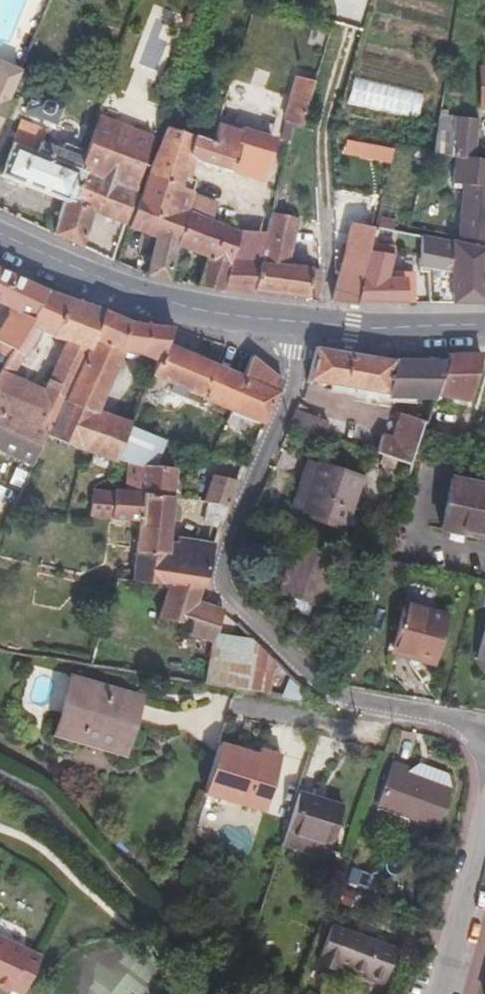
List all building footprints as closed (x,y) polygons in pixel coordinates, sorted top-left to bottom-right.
[(7,96),(18,72),(0,64),(0,113),(7,96)] [(299,67),(297,76),(314,82),(317,73),(299,67)] [(419,119),(425,89),(355,75),(349,105),(419,119)] [(280,138),(288,141),(292,124),(300,126),(314,82),(297,76),(290,97),(280,138)] [(241,91),(227,86),(220,108),(233,112),(241,91)] [(32,91),(24,110),(52,122),(60,102),(32,91)] [(478,119),(438,114),(432,151),(454,154),(473,157),(478,119)] [(151,135),(95,116),(82,150),(76,168),(64,202),(53,232),(53,234),(80,246),(92,212),(123,223),(151,135)] [(64,202),(76,168),(82,150),(64,143),(60,150),(41,143),(46,129),(20,120),(0,171),(0,176),(64,202)] [(272,139),(215,121),(209,141),(183,133),(165,127),(147,174),(181,183),(181,187),(191,192),(193,180),(183,178),(189,156),(197,161),(230,171),(235,154),(264,164),(272,139)] [(393,160),(395,144),(345,141),(344,156),(393,160)] [(473,157),(454,154),(450,183),(461,185),(455,236),(477,239),(484,239),(484,159),(473,157)] [(156,237),(147,275),(167,280),(176,246),(176,244),(187,210),(188,209),(193,193),(191,192),(181,187),(181,183),(147,174),(127,227),(156,237)] [(216,203),(193,193),(188,209),(211,219),(216,203)] [(205,257),(195,286),(221,291),(238,231),(211,219),(188,209),(187,210),(176,244),(205,257)] [(299,219),(271,212),(266,232),(252,292),(287,295),(304,298),(306,298),(316,300),(320,270),(311,268),(287,264),(299,219)] [(396,256),(402,232),(374,226),(368,249),(368,251),(392,256),(396,256)] [(266,232),(238,231),(221,291),(223,291),(230,291),(251,292),(252,292),(266,232)] [(429,300),(429,303),(450,303),(451,242),(446,241),(445,240),(421,236),(418,268),(429,270),(429,291),(429,300)] [(450,303),(452,303),(484,302),(484,250),(451,242),(450,303)] [(345,244),(330,301),(348,303),(354,304),(368,251),(368,249),(345,244)] [(405,304),(405,300),(404,280),(404,277),(387,277),(392,256),(368,251),(354,304),(356,304),(404,304),(405,304)] [(13,348),(17,341),(47,290),(32,283),(4,270),(0,269),(0,303),(6,306),(4,311),(7,313),(5,318),(0,326),(0,342),(13,348)] [(409,280),(404,280),(405,300),(413,300),(429,300),(429,291),(410,290),(409,280)] [(9,377),(39,331),(65,341),(72,343),(87,304),(62,295),(54,293),(47,290),(17,341),(13,348),(8,357),(3,365),(0,369),(0,373),(9,377)] [(65,341),(51,371),(73,380),(74,378),(88,347),(101,310),(92,306),(87,304),(72,343),(65,341)] [(139,352),(157,361),(165,341),(171,328),(149,324),(138,322),(128,321),(101,310),(88,347),(74,378),(73,380),(50,422),(44,434),(112,462),(128,427),(133,415),(101,403),(124,351),(139,352)] [(157,361),(150,375),(171,384),(188,391),(228,408),(243,375),(165,341),(157,361)] [(385,398),(433,398),(434,396),(447,359),(395,358),(389,358),(317,345),(316,345),(311,365),(307,381),(385,394),(385,398)] [(465,400),(480,352),(477,352),(450,352),(447,359),(434,396),(465,400)] [(282,379),(252,354),(243,375),(228,408),(262,423),(266,413),(275,392),(281,379),(282,379)] [(41,392),(26,424),(0,412),(0,448),(31,462),(32,459),(44,434),(50,422),(73,380),(51,371),(41,392)] [(9,377),(0,373),(0,412),(26,424),(41,392),(9,377)] [(188,391),(171,384),(169,391),(185,398),(188,391)] [(262,423),(228,408),(209,454),(243,466),(248,454),(257,435),(260,427),(262,423)] [(310,415),(294,410),(288,424),(290,425),(322,435),(327,421),(310,415)] [(381,433),(374,452),(376,453),(407,464),(422,421),(399,414),(391,436),(381,433)] [(112,463),(139,474),(141,465),(155,466),(163,439),(144,432),(128,427),(112,462),(112,463)] [(288,506),(301,511),(317,463),(307,460),(302,474),(299,475),(288,506)] [(361,478),(317,463),(301,511),(344,525),(361,478)] [(175,469),(155,466),(141,465),(139,474),(126,474),(124,490),(112,489),(112,491),(91,489),(88,517),(137,522),(142,492),(173,496),(175,469)] [(209,483),(203,501),(205,502),(206,502),(227,506),(232,492),(237,481),(212,474),(209,483)] [(441,528),(484,538),(484,484),(452,477),(441,528)] [(194,478),(187,500),(203,501),(209,483),(194,478)] [(215,633),(223,610),(197,600),(200,588),(203,587),(207,570),(166,564),(169,541),(172,499),(173,496),(142,492),(137,522),(134,543),(108,541),(107,567),(130,569),(129,579),(168,584),(156,617),(188,622),(185,633),(210,641),(213,642),(215,633)] [(205,522),(219,526),(227,506),(206,502),(205,502),(205,522)] [(291,598),(308,604),(319,607),(341,543),(301,530),(297,542),(292,541),(275,592),(291,598)] [(212,548),(169,541),(166,564),(207,570),(207,568),(209,561),(212,548)] [(305,614),(308,604),(291,598),(287,608),(305,614)] [(405,603),(390,653),(431,664),(445,614),(405,603)] [(475,659),(484,662),(484,621),(475,659)] [(269,691),(272,660),(252,639),(251,637),(215,633),(213,642),(210,641),(205,682),(269,691)] [(138,697),(72,677),(55,733),(122,753),(138,697)] [(286,687),(284,696),(298,698),(301,688),(296,683),(294,688),(286,687)] [(201,791),(260,812),(278,755),(257,747),(255,753),(218,739),(201,791)] [(450,787),(447,785),(406,771),(412,767),(393,760),(375,806),(435,828),(450,787)] [(418,762),(412,767),(406,771),(447,785),(446,772),(418,762)] [(282,843),(310,852),(313,839),(330,844),(343,805),(297,791),(282,843)] [(326,858),(330,844),(313,839),(310,852),(326,858)] [(330,923),(316,963),(336,970),(338,964),(364,974),(363,977),(382,985),(396,947),(330,923)] [(8,991),(9,989),(19,993),(23,993),(40,958),(0,937),(0,987),(8,991)]
